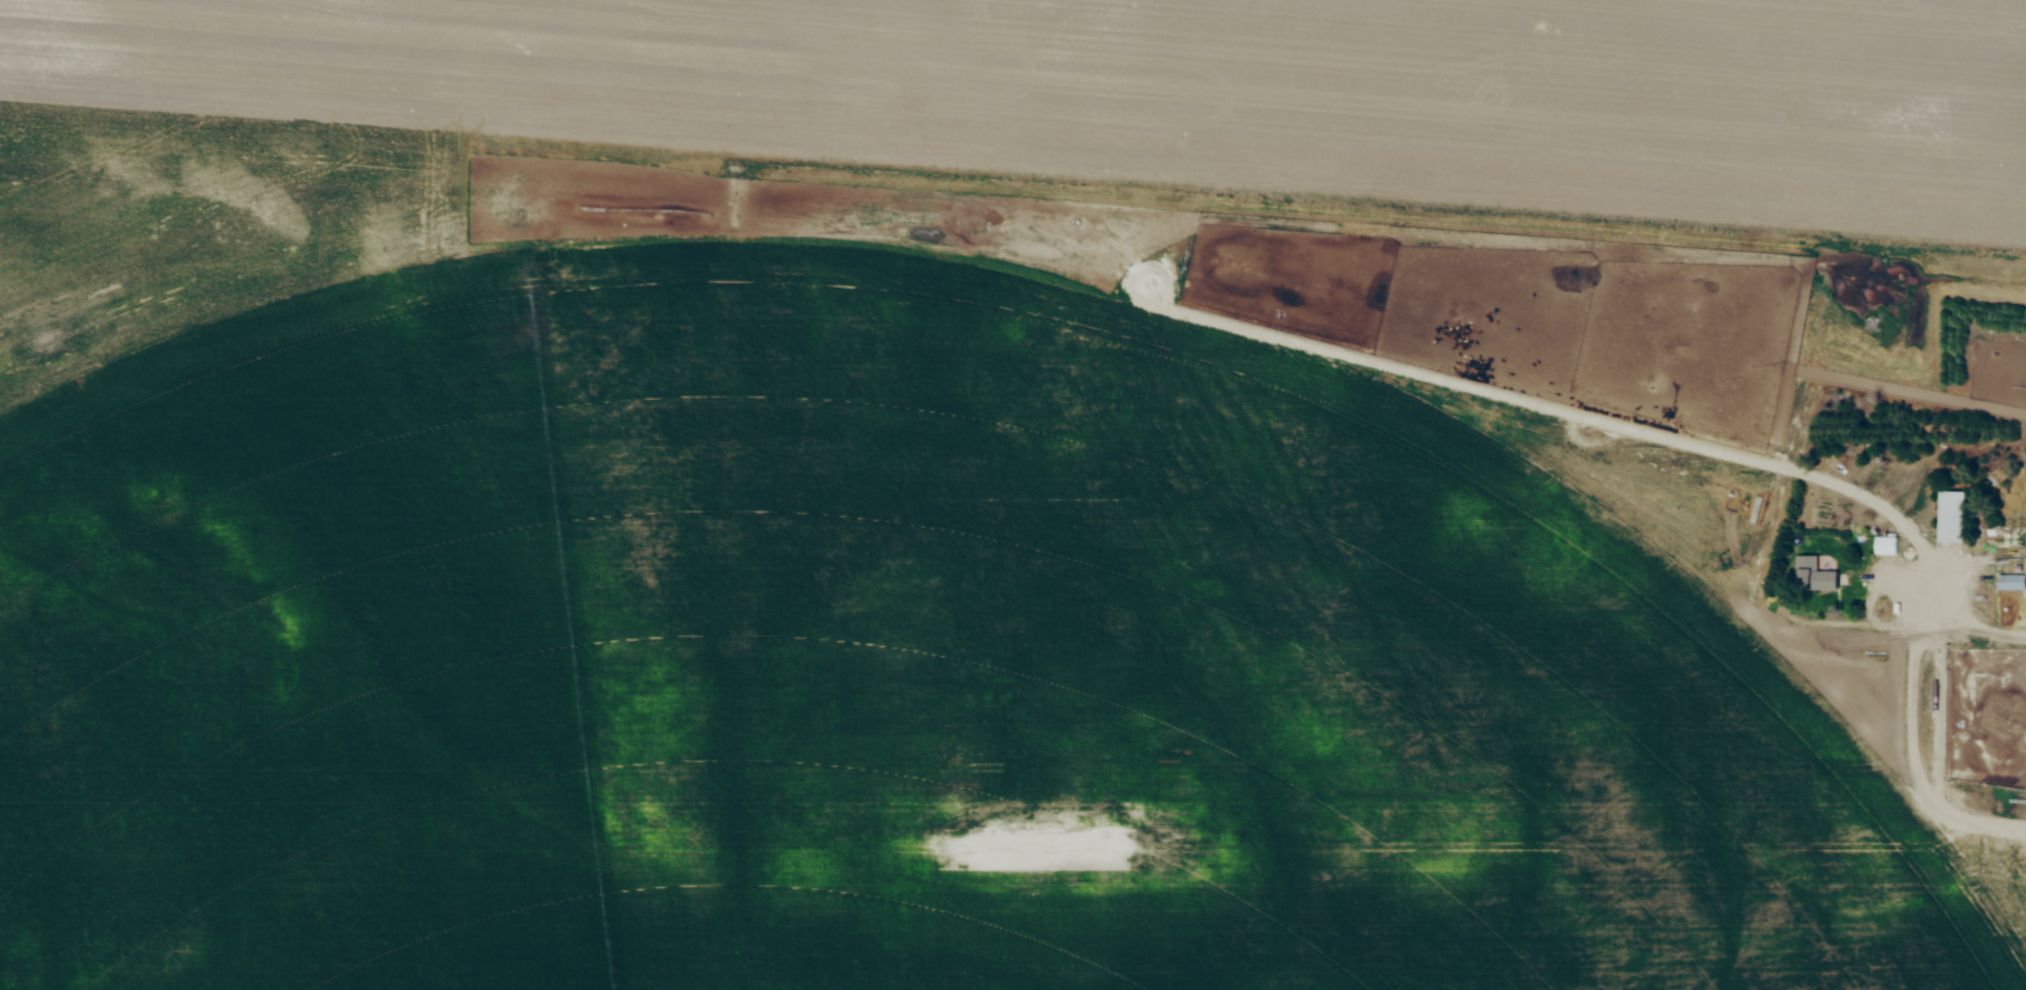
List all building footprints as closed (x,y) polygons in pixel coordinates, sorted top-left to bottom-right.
[(1966,544),(1966,490),(1939,490),(1939,544),(1966,544)] [(1896,553),(1896,537),(1876,537),(1876,553),(1896,553)] [(1796,590),(1838,590),(1838,570),(1817,570),(1817,555),(1796,555),(1796,590)] [(1998,574),(1998,589),(2025,589),(2025,574),(1998,574)]
